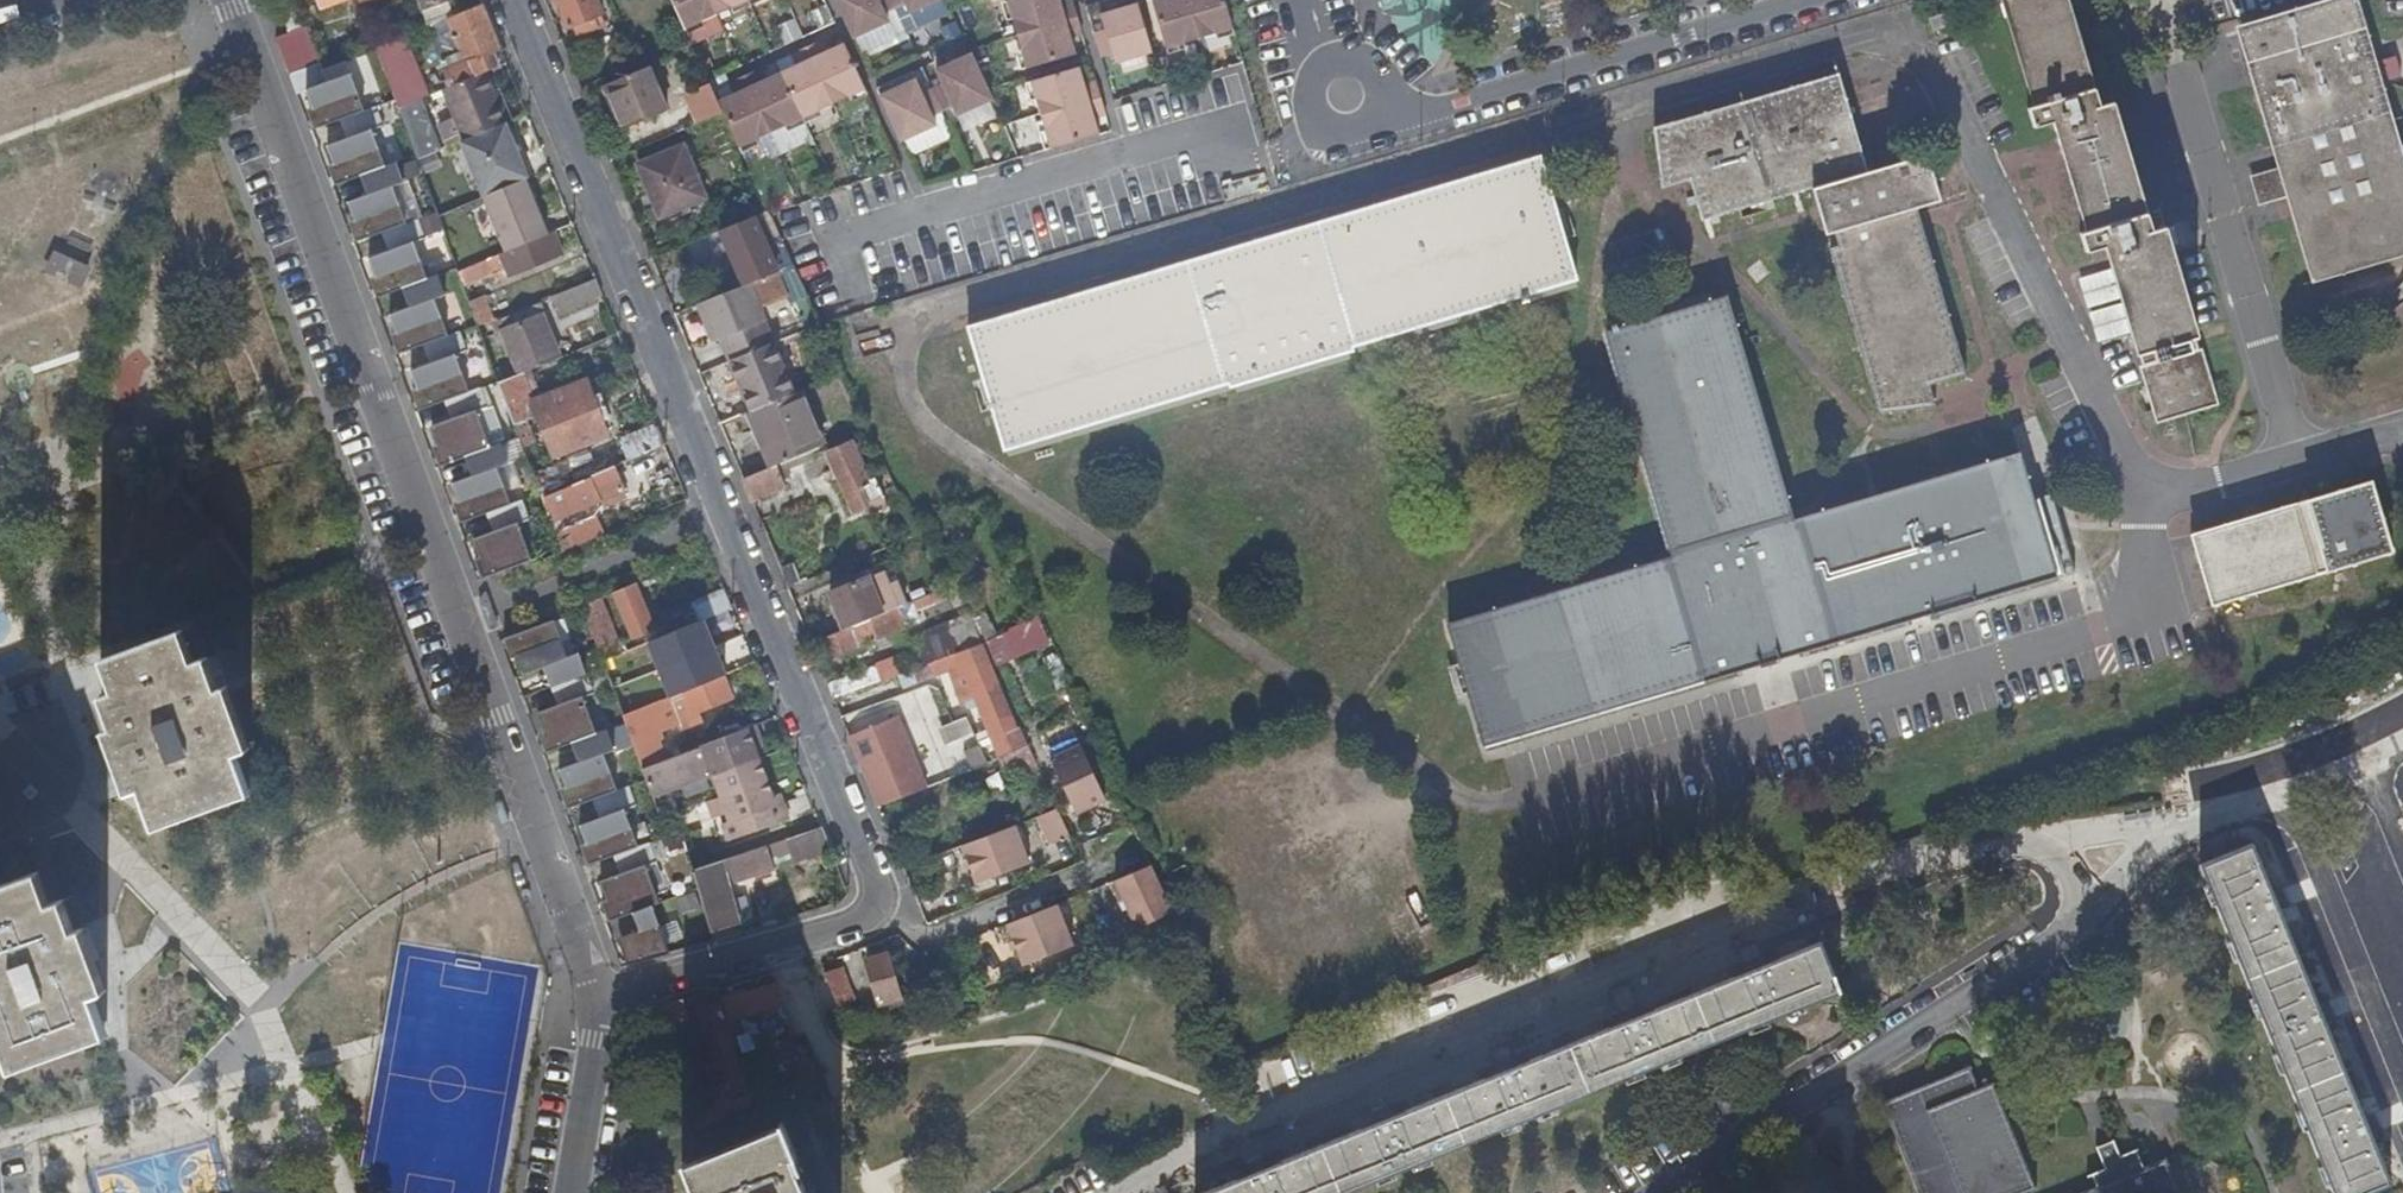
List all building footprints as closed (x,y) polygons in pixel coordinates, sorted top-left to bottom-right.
[(359,9),(359,8),(357,2),(356,0),(347,0),(352,11),(359,9)] [(422,9),(443,0),(418,0),(422,9)] [(567,29),(573,27),(576,34),(585,30),(587,32),(598,27),(593,17),(600,15),(594,0),(555,0),(567,29)] [(677,16),(707,3),(705,0),(670,0),(677,16)] [(887,0),(833,0),(847,29),(882,13),(878,4),(887,0)] [(1009,12),(1051,0),(1006,0),(1009,12)] [(1208,10),(1205,0),(1200,0),(1198,1),(1201,12),(1208,10)] [(2204,367),(2163,227),(2157,207),(2143,211),(2111,105),(2097,108),(2093,93),(2066,0),(1996,0),(2029,109),(2023,111),(2029,131),(2051,124),(2079,234),(2100,228),(2144,376),(2188,369),(2204,367)] [(1205,64),(1238,55),(1224,6),(1208,10),(1201,12),(1198,1),(1188,3),(1205,64)] [(1171,73),(1205,64),(1188,3),(1177,6),(1180,19),(1173,21),(1157,25),(1171,73)] [(2287,196),(2312,280),(2402,251),(2402,176),(2353,3),(2240,37),(2278,165),(2287,196)] [(450,70),(454,81),(503,60),(480,4),(431,24),(445,59),(461,53),(466,64),(450,70)] [(1169,9),(1173,21),(1180,19),(1177,6),(1169,9)] [(1013,25),(1022,60),(1082,43),(1079,32),(1067,35),(1065,28),(1061,12),(1013,25)] [(593,17),(598,27),(604,24),(600,15),(593,17)] [(1077,25),(1065,28),(1067,35),(1079,32),(1077,25)] [(815,41),(821,38),(816,27),(809,30),(815,41)] [(1157,78),(1143,29),(1105,40),(1109,55),(1098,58),(1104,82),(1116,79),(1119,88),(1157,78)] [(801,33),(825,91),(857,76),(837,31),(821,38),(815,41),(809,30),(801,33)] [(773,60),(794,105),(825,91),(801,33),(790,38),(795,50),(788,53),(773,60)] [(783,41),(788,53),(795,50),(790,38),(783,41)] [(927,79),(937,102),(947,97),(951,106),(987,89),(965,43),(930,59),(937,74),(927,79)] [(1082,43),(1022,60),(1032,94),(1080,80),(1075,63),(1073,56),(1085,53),(1082,43)] [(1073,56),(1075,63),(1087,59),(1085,53),(1073,56)] [(566,57),(570,68),(576,65),(572,54),(566,57)] [(752,56),(746,59),(751,70),(757,67),(752,56)] [(2375,62),(2382,81),(2400,75),(2394,56),(2375,62)] [(736,63),(762,120),(794,105),(773,60),(757,67),(751,70),(746,59),(736,63)] [(286,74),(294,95),(304,91),(318,128),(339,120),(363,111),(349,75),(326,83),(318,63),(286,74)] [(721,113),(731,134),(762,120),(736,63),(726,68),(731,79),(725,82),(711,89),(721,113)] [(720,71),(725,82),(731,79),(726,68),(720,71)] [(660,113),(642,70),(597,87),(616,131),(660,113)] [(927,107),(937,102),(927,79),(916,84),(909,70),(874,87),(896,132),(931,116),(927,107)] [(1671,117),(1652,123),(1663,184),(1691,176),(1704,219),(1814,187),(1828,233),(1835,231),(1840,247),(1832,249),(1879,411),(1934,408),(1928,386),(1964,374),(1916,207),(1940,200),(1925,152),(1866,169),(1836,71),(1672,120),(1671,117)] [(454,118),(463,140),(510,121),(503,103),(497,105),(491,92),(483,73),(442,90),(454,118)] [(711,89),(709,84),(678,96),(683,108),(681,109),(688,126),(721,113),(711,89)] [(497,89),(491,92),(497,105),(503,103),(497,89)] [(1036,107),(1045,140),(1104,123),(1102,113),(1090,117),(1088,110),(1083,93),(1036,107)] [(1119,104),(1122,126),(1138,124),(1136,102),(1119,104)] [(1100,106),(1088,110),(1090,117),(1102,113),(1100,106)] [(363,111),(339,120),(346,140),(326,147),(340,184),(360,176),(384,167),(370,131),(381,127),(374,107),(363,111)] [(438,124),(448,147),(463,140),(454,118),(438,124)] [(682,145),(635,163),(656,217),(704,198),(682,145)] [(1539,156),(972,324),(1004,439),(1231,374),(1233,380),(1349,346),(1348,340),(1573,275),(1539,156)] [(384,167),(360,176),(367,196),(347,204),(361,240),(381,233),(404,224),(391,187),(402,183),(395,163),(384,167)] [(2248,179),(2253,198),(2256,205),(2287,196),(2278,165),(2246,173),(2248,179)] [(541,192),(534,175),(530,177),(537,194),(541,192)] [(530,177),(481,198),(503,253),(551,233),(553,232),(537,194),(530,177)] [(472,188),(431,205),(436,217),(477,200),(472,188)] [(776,271),(752,217),(710,233),(713,242),(728,236),(747,282),(776,271)] [(404,224),(381,233),(388,252),(368,260),(381,296),(401,289),(425,280),(412,243),(423,239),(416,219),(404,224)] [(503,253),(456,272),(462,287),(505,270),(507,276),(560,254),(551,233),(503,253)] [(52,247),(44,275),(82,285),(89,257),(52,247)] [(802,287),(791,265),(776,271),(747,282),(690,305),(706,340),(712,337),(744,411),(752,408),(783,396),(796,391),(768,321),(762,323),(755,306),(784,295),(782,290),(790,286),(793,292),(802,287)] [(425,280),(401,289),(409,309),(389,316),(402,353),(422,345),(446,336),(433,300),(444,295),(437,276),(425,280)] [(600,297),(592,280),(550,297),(557,315),(600,297)] [(481,295),(467,301),(476,326),(492,320),(481,295)] [(1843,632),(1823,509),(1789,519),(1720,298),(1604,330),(1670,556),(1445,623),(1480,740),(1705,674),(1843,632)] [(518,374),(558,358),(540,315),(501,331),(518,374)] [(446,336),(422,345),(430,365),(410,372),(423,409),(443,401),(467,392),(453,355),(465,351),(457,332),(446,336)] [(2214,402),(2204,367),(2188,369),(2198,407),(2214,402)] [(2188,369),(2144,376),(2156,420),(2198,407),(2188,369)] [(534,416),(518,374),(497,382),(521,448),(536,442),(527,418),(534,416)] [(552,457),(576,447),(607,435),(587,383),(531,402),(552,457)] [(467,392),(443,401),(451,421),(431,429),(444,465),(464,457),(488,448),(474,411),(485,407),(478,388),(467,392)] [(799,389),(796,391),(783,396),(752,408),(766,442),(761,444),(770,465),(772,464),(821,444),(799,389)] [(744,411),(743,411),(758,446),(761,444),(766,442),(752,408),(744,411)] [(626,459),(663,443),(655,427),(620,443),(626,459)] [(848,507),(880,496),(872,479),(866,481),(848,442),(825,452),(848,507)] [(488,448),(464,457),(472,477),(452,485),(465,521),(485,513),(508,503),(495,467),(506,463),(499,443),(488,448)] [(555,466),(532,476),(539,496),(587,476),(576,447),(552,457),(555,466)] [(2016,451),(1823,509),(1843,632),(2051,568),(2016,451)] [(770,465),(740,477),(749,497),(781,484),(772,464),(770,465)] [(587,476),(539,496),(547,518),(598,497),(601,504),(624,495),(612,465),(587,476)] [(2213,604),(2397,550),(2374,477),(2193,533),(2213,604)] [(888,498),(896,495),(892,487),(884,490),(888,498)] [(508,503),(485,513),(493,533),(473,541),(485,575),(529,559),(516,523),(527,519),(520,499),(508,503)] [(559,551),(599,535),(592,517),(552,532),(559,551)] [(785,587),(796,582),(788,560),(776,565),(785,587)] [(842,627),(893,607),(904,602),(895,581),(886,584),(879,569),(827,589),(832,602),(842,627)] [(652,630),(633,584),(612,593),(630,639),(652,630)] [(948,601),(943,587),(908,601),(913,614),(948,601)] [(706,618),(729,609),(722,592),(694,604),(700,621),(706,618)] [(580,607),(600,663),(620,654),(599,599),(580,607)] [(913,614),(908,601),(904,602),(893,607),(901,625),(915,620),(913,614)] [(826,605),(835,630),(842,627),(832,602),(826,605)] [(835,630),(816,638),(824,658),(852,647),(855,655),(866,651),(865,649),(872,646),(870,640),(902,628),(901,625),(893,607),(842,627),(835,630)] [(734,621),(729,609),(706,618),(711,631),(734,621)] [(980,643),(970,622),(947,631),(955,652),(980,643)] [(551,623),(508,639),(529,695),(549,688),(591,672),(583,652),(565,659),(551,623)] [(684,691),(720,676),(702,631),(664,646),(684,691)] [(932,660),(955,652),(947,631),(925,640),(932,660)] [(245,750),(223,688),(215,690),(204,658),(190,663),(179,632),(116,655),(108,657),(98,661),(99,661),(111,693),(99,698),(110,729),(101,732),(112,762),(123,794),(138,789),(152,828),(247,793),(233,754),(245,750)] [(716,644),(725,668),(750,659),(740,635),(716,644)] [(990,666),(980,643),(955,652),(932,660),(929,662),(933,673),(946,668),(958,695),(970,690),(973,696),(987,727),(988,726),(1009,717),(987,667),(990,666)] [(871,664),(878,685),(902,677),(895,656),(871,664)] [(591,672),(549,688),(556,708),(536,715),(550,751),(570,744),(593,735),(580,700),(598,693),(591,672)] [(729,698),(720,676),(684,691),(667,698),(679,726),(695,719),(693,712),(729,698)] [(613,697),(621,717),(638,710),(654,703),(660,701),(653,685),(631,695),(613,697)] [(970,690),(958,695),(961,700),(973,696),(970,690)] [(660,701),(654,703),(666,731),(679,726),(667,698),(660,701)] [(621,717),(639,768),(662,760),(655,743),(653,737),(666,731),(654,703),(638,710),(621,717)] [(900,717),(850,736),(879,808),(929,788),(900,717)] [(1014,730),(1009,717),(988,726),(993,738),(995,737),(1014,730)] [(639,768),(652,803),(718,778),(724,794),(717,797),(724,815),(731,812),(734,819),(726,822),(733,840),(793,818),(787,801),(780,804),(759,745),(765,742),(758,723),(720,738),(698,746),(671,757),(662,760),(639,768)] [(698,746),(720,738),(713,723),(692,731),(698,746)] [(1013,780),(1038,770),(1019,728),(1014,730),(995,737),(1013,780)] [(593,735),(570,744),(577,763),(557,770),(572,807),(591,800),(614,792),(600,755),(619,749),(611,729),(593,735)] [(663,740),(671,757),(698,746),(692,731),(691,729),(663,740)] [(655,743),(662,760),(671,757),(663,740),(655,743)] [(1077,815),(1107,801),(1080,743),(1050,756),(1077,815)] [(640,805),(632,785),(614,792),(591,800),(599,819),(579,826),(593,864),(613,856),(637,847),(624,811),(640,805)] [(1045,845),(1068,836),(1056,809),(1033,817),(1045,845)] [(731,812),(724,815),(726,822),(734,819),(731,812)] [(1014,824),(959,844),(974,883),(1029,862),(1014,824)] [(796,861),(836,849),(826,826),(790,838),(796,861)] [(600,882),(614,920),(634,912),(651,906),(658,903),(645,867),(656,863),(649,843),(637,847),(613,856),(620,875),(600,882)] [(692,870),(714,940),(736,934),(733,924),(739,922),(728,884),(774,868),(767,845),(692,870)] [(2367,1137),(2374,1134),(2371,1126),(2368,1118),(2360,1121),(2322,1026),(2329,1023),(2326,1015),(2322,1005),(2315,1008),(2276,912),(2284,909),(2280,900),(2277,892),(2269,895),(2250,845),(2199,865),(2238,962),(2328,1192),(2368,1192),(2386,1186),(2367,1137)] [(0,887),(0,1049),(9,1073),(106,1038),(90,995),(101,990),(85,945),(67,899),(49,906),(36,874),(27,878),(0,887)] [(1167,915),(1151,878),(1124,888),(1142,926),(1167,915)] [(631,964),(669,953),(651,906),(634,912),(641,930),(621,937),(631,964)] [(1055,921),(1049,907),(1005,924),(1021,965),(1073,944),(1062,918),(1055,921)] [(1517,1067),(1514,1061),(1503,1065),(1496,1068),(1499,1074),(1390,1118),(1387,1111),(1379,1115),(1371,1118),(1374,1124),(1266,1167),(1263,1161),(1254,1165),(1246,1168),(1249,1174),(1201,1192),(1345,1192),(1838,994),(1819,945),(1766,966),(1764,961),(1755,964),(1746,968),(1748,974),(1645,1016),(1642,1010),(1631,1014),(1623,1018),(1625,1023),(1517,1067)] [(866,961),(881,1011),(905,1003),(890,955),(866,961)] [(825,973),(843,1015),(853,1013),(849,1003),(855,1000),(841,968),(825,973)] [(744,1038),(787,1025),(775,984),(719,1000),(732,1046),(745,1042),(744,1038)] [(683,999),(659,1006),(668,1039),(692,1032),(683,999)] [(724,1084),(742,1078),(732,1046),(719,1000),(718,999),(698,1005),(711,1050),(714,1049),(724,1084)] [(2017,1192),(2031,1187),(1992,1086),(1979,1089),(1969,1069),(1879,1105),(1915,1192),(2018,1192),(2017,1192)] [(778,1118),(774,1120),(776,1125),(755,1134),(758,1139),(709,1161),(703,1155),(681,1165),(691,1192),(695,1189),(698,1192),(801,1192),(784,1153),(793,1155),(778,1118)] [(2141,1169),(2090,1189),(2080,1192),(2177,1192),(2162,1161),(2141,1169)]
